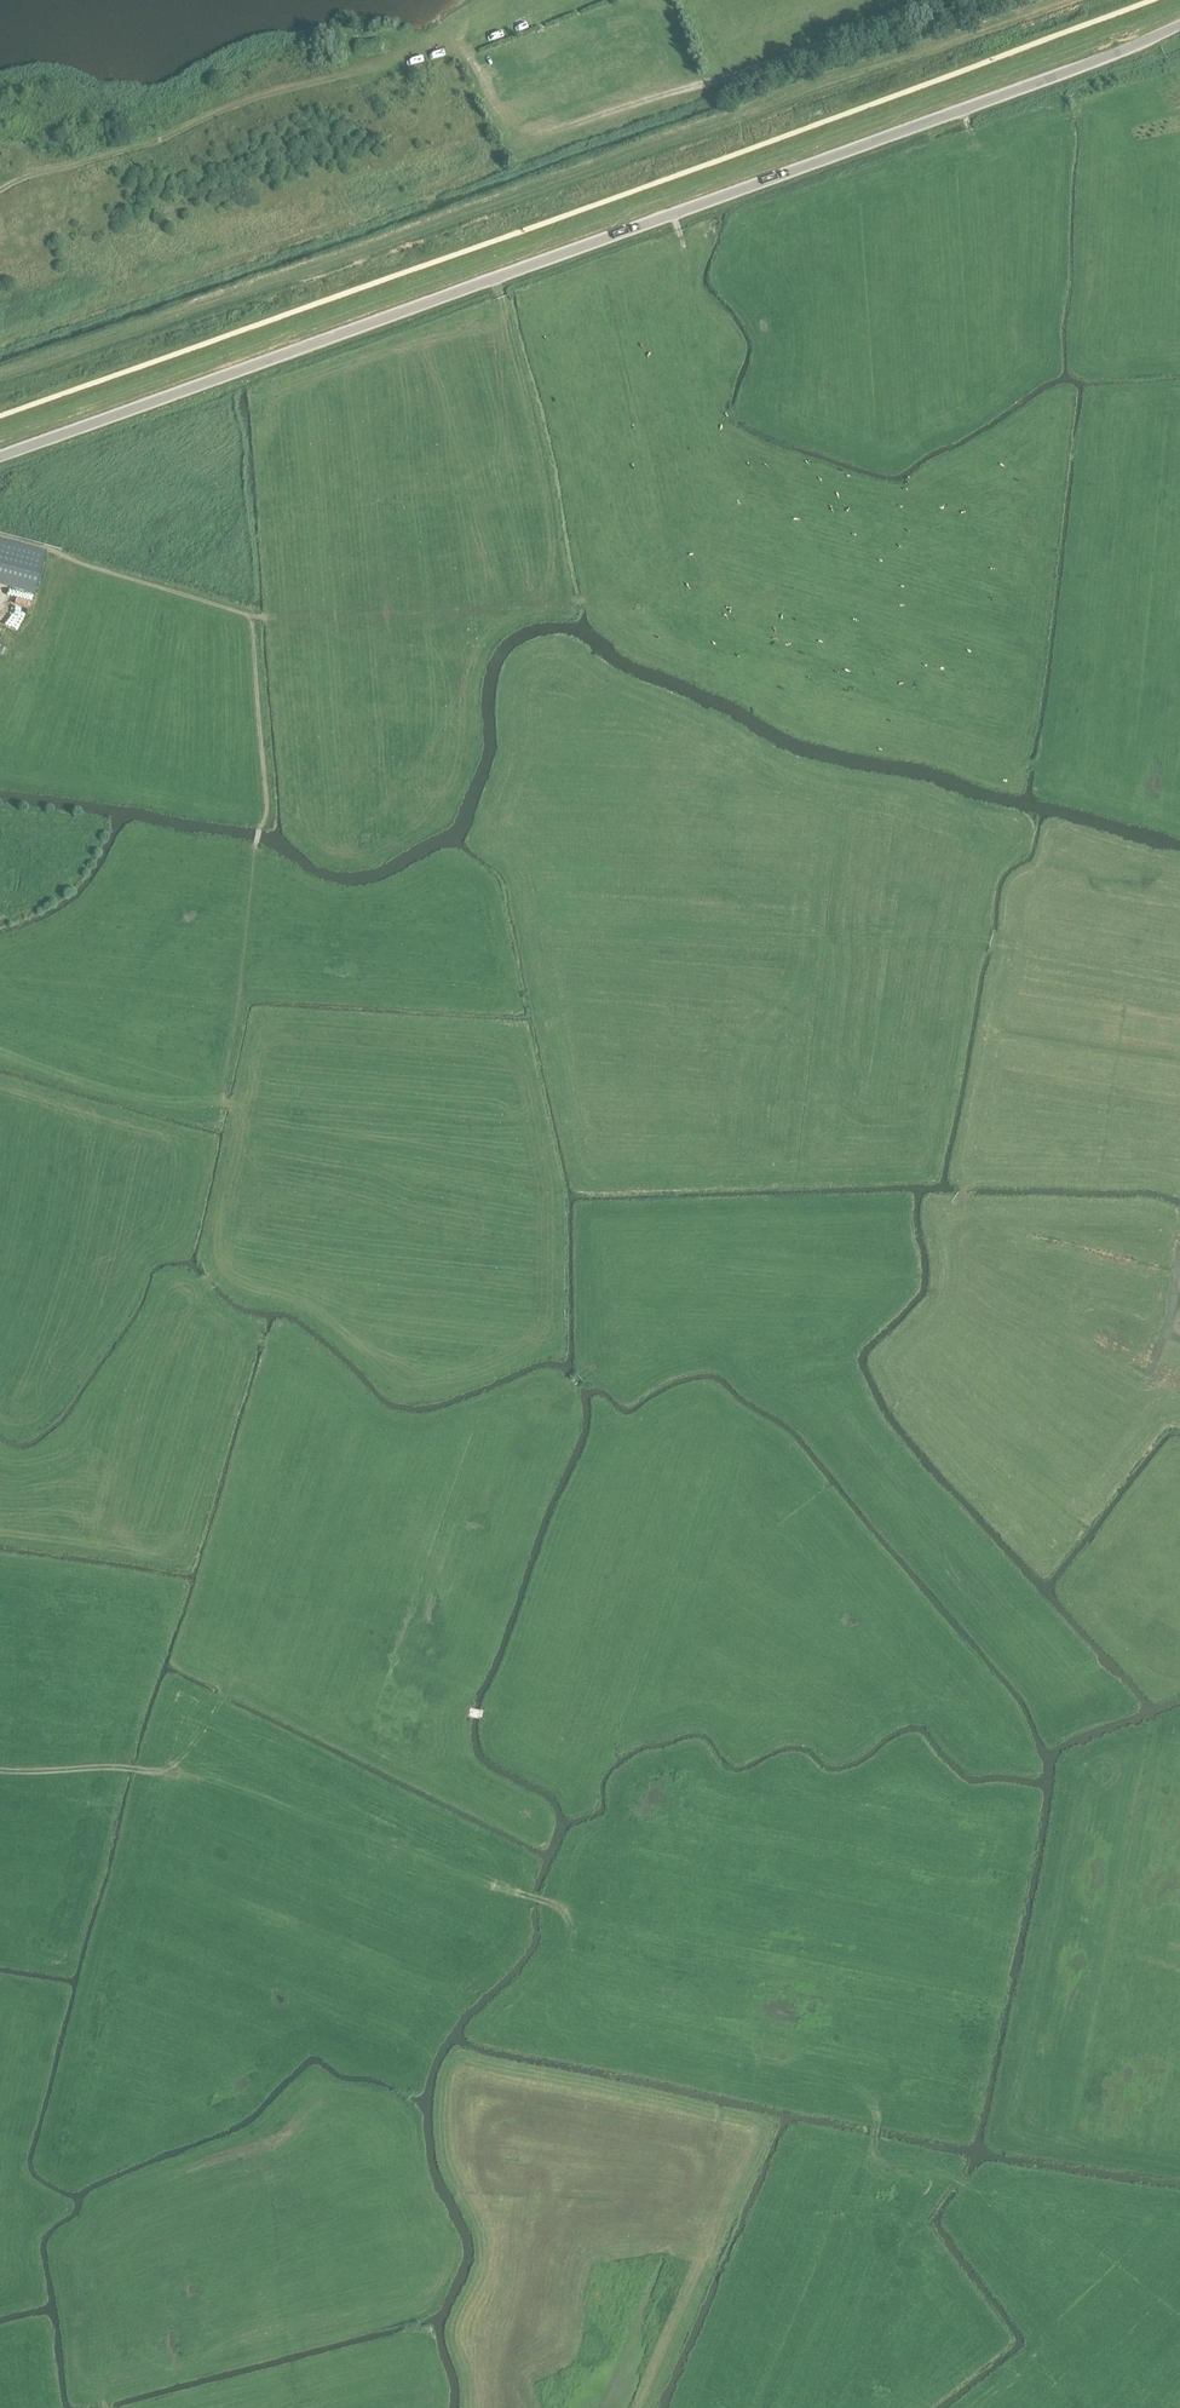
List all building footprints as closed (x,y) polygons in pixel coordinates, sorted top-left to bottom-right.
[(0,539),(0,585),(33,593),(45,550),(0,539)]
